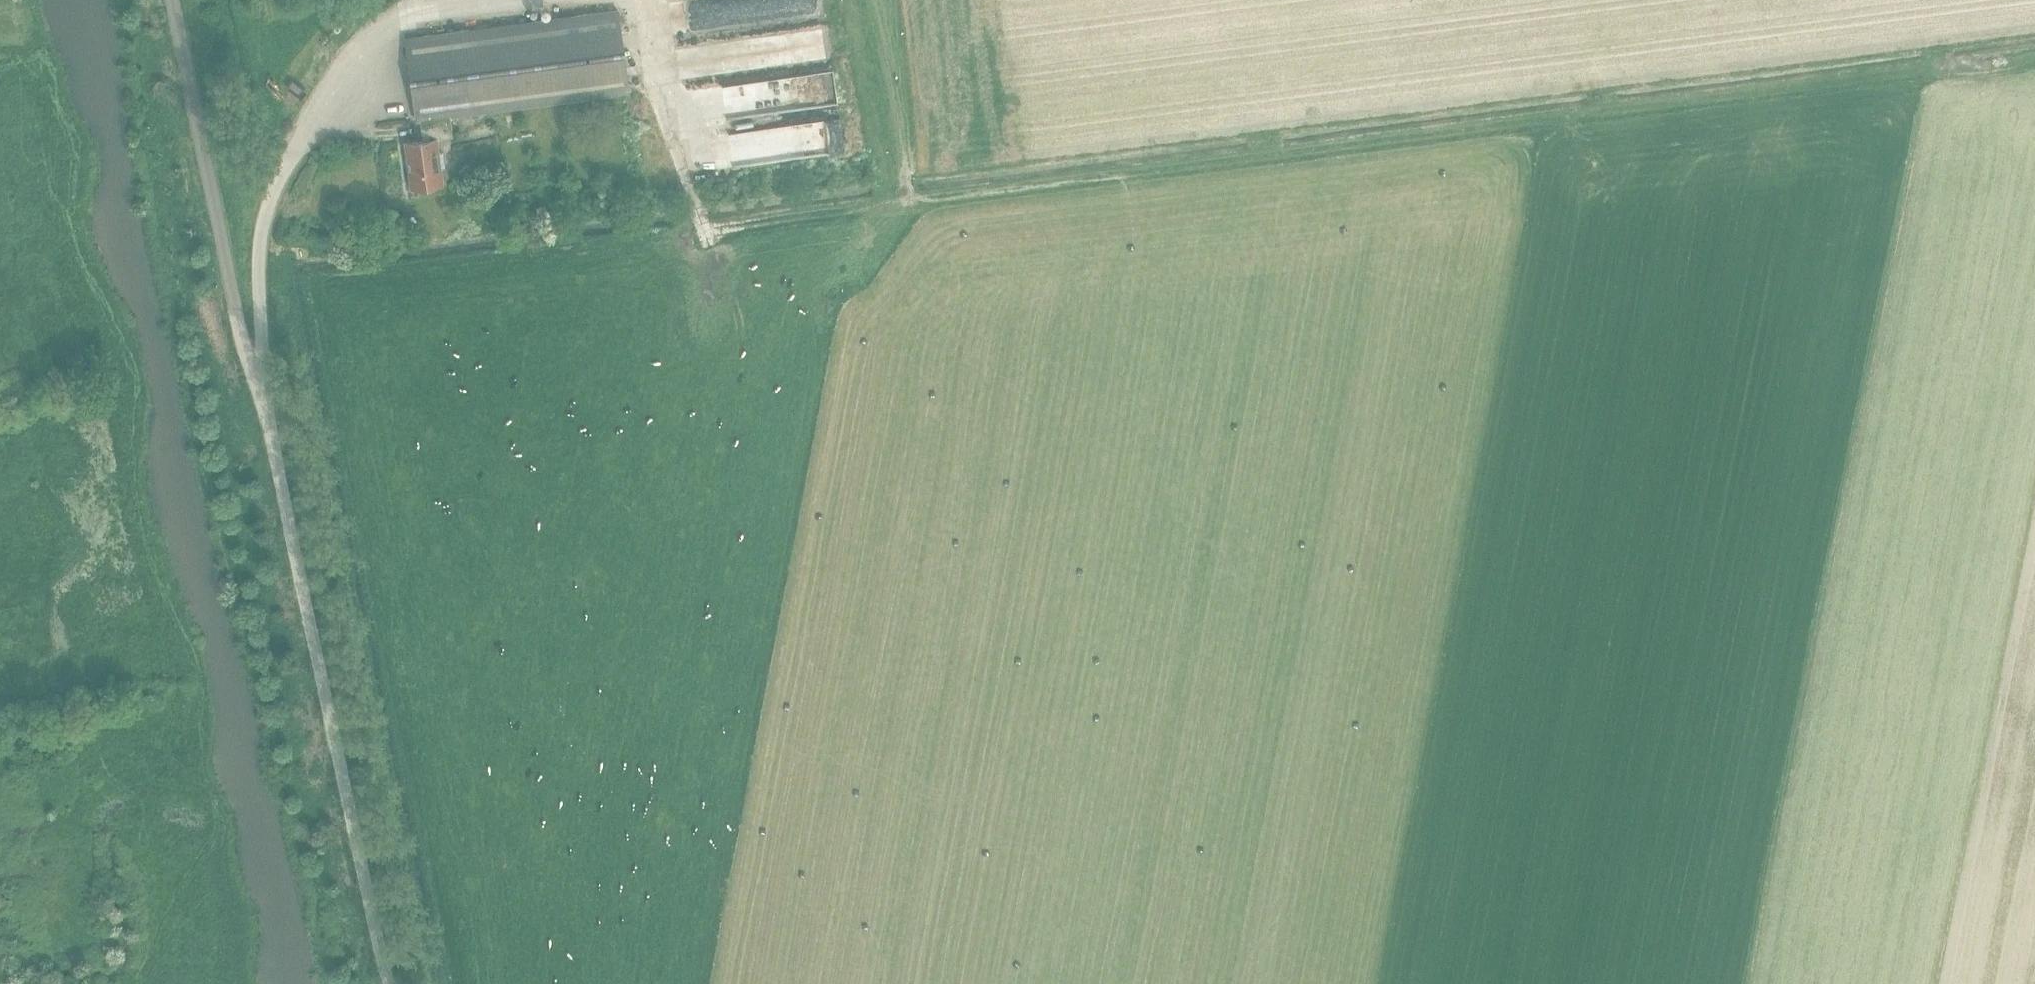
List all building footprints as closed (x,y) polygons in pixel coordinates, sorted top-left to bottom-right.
[(618,10),(406,38),(417,119),(421,119),(450,115),(629,91),(618,10)] [(453,136),(450,115),(421,119),(424,140),(406,142),(412,187),(443,183),(437,138),(453,136)]
